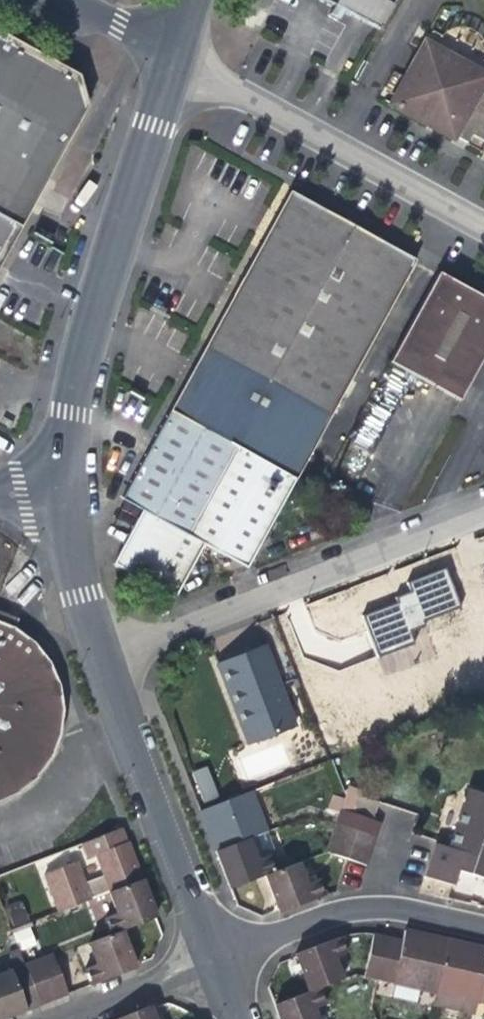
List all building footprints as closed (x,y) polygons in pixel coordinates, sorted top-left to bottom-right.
[(384,18),(393,0),(317,0),(333,8),(327,17),(337,22),(341,13),(376,32),(384,18)] [(17,230),(83,109),(74,78),(0,37),(0,221),(17,230)] [(452,139),(456,133),(469,140),(472,135),(483,142),(483,96),(480,93),(483,85),(483,77),(424,44),(390,106),(445,136),(452,139)] [(414,261),(290,191),(241,279),(153,438),(120,496),(145,510),(114,564),(172,596),(201,545),(245,569),(414,261)] [(17,230),(0,221),(0,261),(17,230)] [(439,273),(391,364),(419,380),(459,402),(482,358),(483,354),(483,299),(439,273)] [(121,411),(139,422),(148,408),(129,397),(121,411)] [(409,580),(412,589),(406,591),(396,595),(398,601),(363,614),(376,645),(380,656),(416,641),(412,630),(425,624),(423,617),(462,604),(448,564),(409,580)] [(19,792),(38,779),(52,760),(63,737),(67,711),(65,687),(55,662),(41,643),(21,628),(0,619),(0,799),(19,792)] [(229,663),(218,668),(229,696),(234,694),(253,745),(296,728),(264,649),(229,663)] [(206,768),(190,774),(202,807),(219,801),(206,768)] [(348,793),(346,799),(342,810),(352,814),(359,797),(348,793)] [(201,814),(208,830),(210,835),(216,851),(228,846),(248,839),(255,836),(265,832),(251,795),(201,814)] [(329,811),(340,815),(342,810),(346,799),(336,795),(329,811)] [(434,858),(426,882),(454,890),(459,875),(476,881),(483,883),(483,801),(469,796),(450,855),(436,850),(434,858)] [(332,837),(329,845),(326,852),(350,858),(368,864),(372,851),(376,838),(381,824),(375,822),(352,814),(342,810),(340,815),(337,823),(332,837)] [(134,859),(130,849),(124,833),(122,828),(112,832),(83,843),(88,860),(96,857),(104,876),(83,883),(75,864),(47,875),(60,911),(109,892),(142,879),(134,859)] [(273,873),(271,867),(267,857),(255,861),(251,849),(248,839),(228,846),(216,851),(220,861),(223,869),(231,888),(264,876),(273,873)] [(306,886),(299,871),(297,864),(285,869),(273,873),(264,876),(270,891),(278,915),(283,914),(324,900),(318,882),(306,886)] [(106,918),(112,934),(121,931),(157,917),(148,896),(142,879),(109,892),(117,914),(106,918)] [(5,906),(13,927),(29,921),(22,900),(5,906)] [(13,929),(20,950),(36,945),(29,924),(13,929)] [(129,953),(121,931),(112,934),(87,943),(96,967),(85,971),(91,987),(135,970),(129,953)] [(380,984),(436,996),(448,942),(422,937),(407,933),(404,945),(390,942),(380,984)] [(365,981),(380,984),(390,942),(375,938),(365,981)] [(304,975),(309,988),(342,975),(337,960),(345,957),(338,939),(297,956),(304,975)] [(448,942),(436,996),(477,1005),(483,1007),(483,951),(473,948),(448,942)] [(53,954),(39,959),(54,1000),(68,995),(53,954)] [(54,1000),(39,959),(24,965),(40,1005),(54,1000)] [(0,974),(0,1018),(6,1018),(9,1018),(27,1011),(40,1006),(40,1005),(24,965),(0,974)] [(309,988),(311,991),(320,987),(344,979),(342,975),(309,988)] [(315,1011),(328,1006),(320,987),(311,991),(276,1005),(281,1018),(318,1018),(315,1011)] [(117,1018),(156,1018),(151,1006),(117,1018)]
